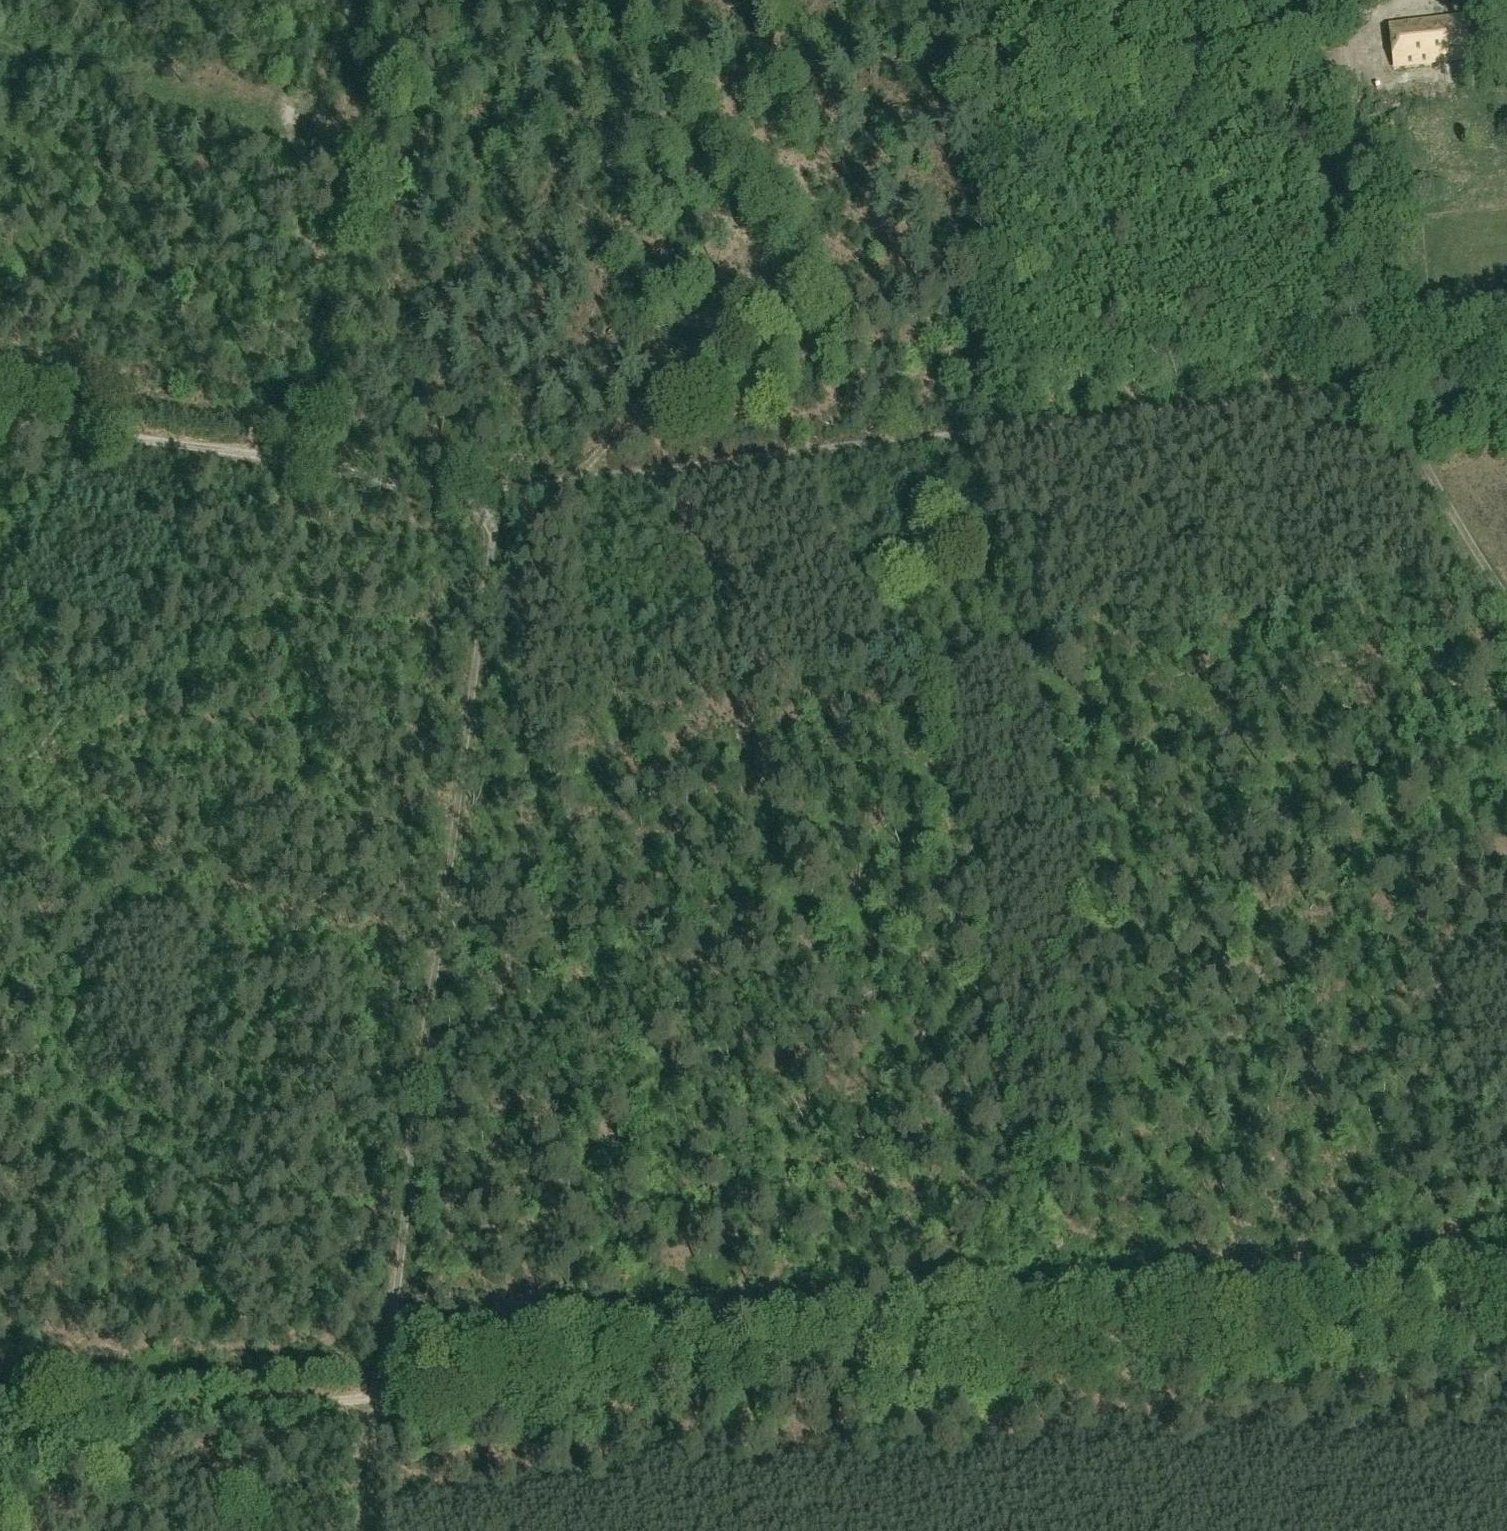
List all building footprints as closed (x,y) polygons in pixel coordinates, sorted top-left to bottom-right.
[(1390,29),(1391,29),(1395,68),(1466,60),(1461,19),(1421,23),(1419,9),(1388,13),(1390,29)] [(1487,76),(1503,74),(1501,61),(1485,62),(1487,76)]
